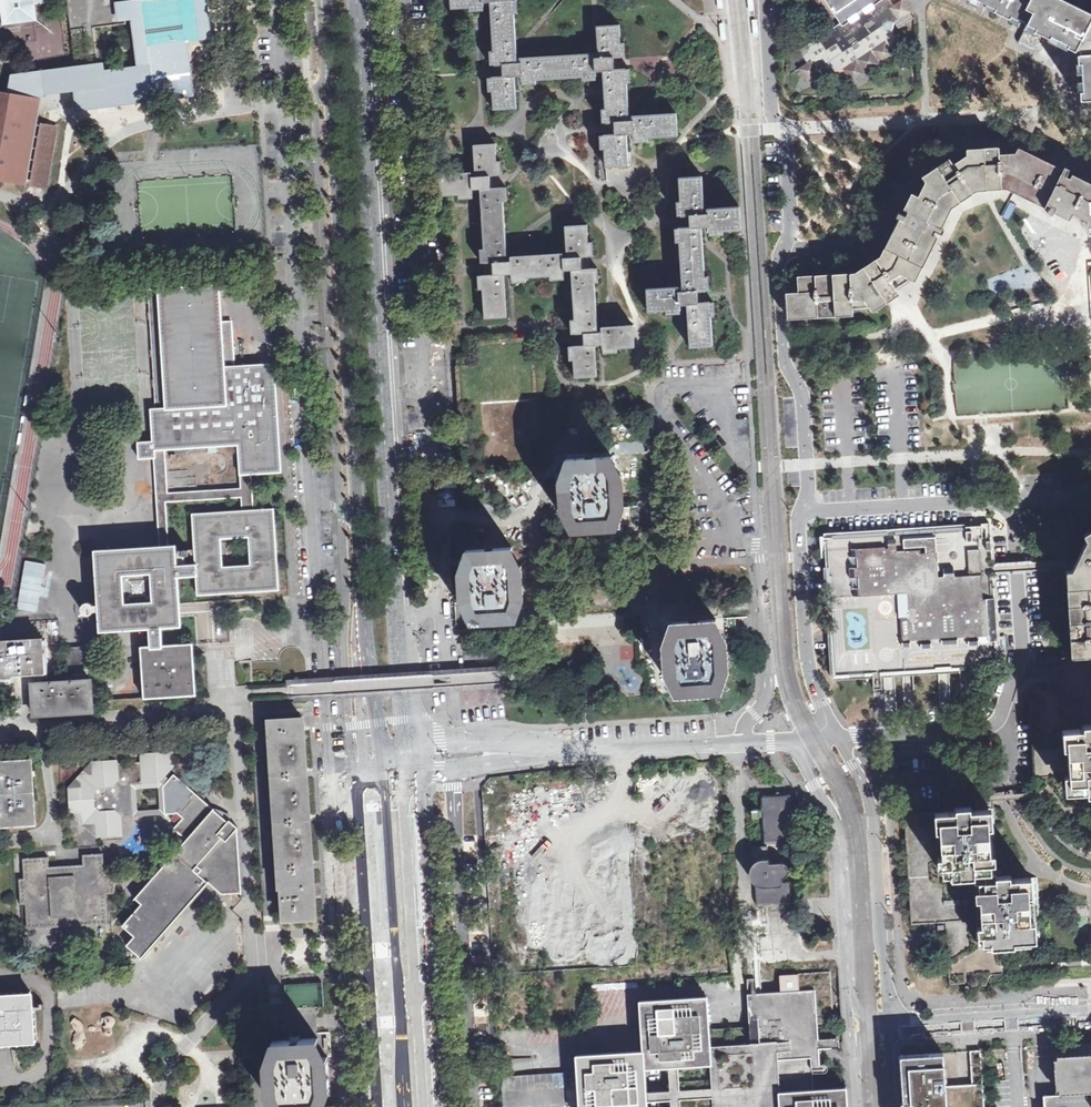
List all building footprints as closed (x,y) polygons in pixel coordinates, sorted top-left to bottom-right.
[(46,188),(57,124),(37,122),(41,100),(28,97),(28,94),(79,88),(83,108),(146,100),(148,97),(197,92),(196,85),(187,86),(181,40),(205,37),(200,0),(136,0),(136,2),(123,4),(123,0),(69,0),(72,26),(84,24),(143,16),(152,77),(105,82),(103,65),(15,76),(13,86),(21,88),(20,96),(0,92),(0,180),(46,188)] [(4,23),(35,19),(33,4),(49,2),(49,0),(1,0),(4,23)] [(452,8),(469,7),(470,12),(483,11),(482,1),(491,0),(494,51),(489,51),(490,65),(503,64),(504,78),(488,78),(488,92),(492,92),(493,108),(516,107),(514,77),(523,76),(523,85),(535,85),(535,80),(581,78),(581,82),(596,81),(595,72),(603,71),(605,109),(601,109),(602,122),(615,121),(616,136),(600,137),(600,150),(605,150),(606,166),(627,165),(626,135),(634,135),(634,142),(648,142),(648,137),(677,136),(676,114),(633,116),(633,120),(628,120),(627,106),(625,69),(614,70),(613,58),(620,58),(622,58),(620,25),(597,26),(599,58),(595,58),(594,54),(521,58),(521,63),(517,63),(514,13),(518,14),(517,0),(451,0),(452,8)] [(871,2),(873,6),(864,12),(862,8),(856,12),(858,16),(851,21),(848,17),(841,22),(844,26),(843,27),(840,23),(799,50),(807,62),(798,69),(807,81),(822,71),(832,72),(834,77),(840,78),(844,84),(848,85),(898,52),(898,47),(895,42),(896,36),(893,32),(895,23),(911,12),(903,0),(901,0),(894,5),(890,0),(874,0),(871,2)] [(832,9),(840,23),(843,27),(844,26),(841,22),(848,17),(851,21),(858,16),(856,12),(862,8),(864,12),(873,6),(871,2),(874,0),(826,0),(832,9)] [(1077,7),(1076,7),(1062,0),(971,0),(979,4),(981,1),(987,4),(985,7),(996,12),(998,9),(1003,11),(1001,15),(1003,16),(1004,13),(1012,17),(1011,20),(1019,24),(1021,21),(1027,24),(1025,27),(1038,33),(1039,30),(1043,32),(1061,41),(1059,44),(1075,52),(1076,48),(1081,51),(1081,55),(1082,74),(1084,100),(1089,100),(1090,100),(1090,14),(1077,7)] [(1038,33),(1025,27),(1017,42),(1035,51),(1038,45),(1038,43),(1043,32),(1039,30),(1038,33)] [(1055,52),(1054,52),(1051,58),(1061,63),(1062,75),(1082,74),(1081,55),(1081,51),(1076,48),(1075,52),(1059,44),(1055,52)] [(633,325),(602,327),(602,332),(598,332),(594,282),(598,282),(597,268),(583,269),(582,257),(593,257),(592,242),(589,242),(587,225),(564,226),(566,258),(562,258),(562,253),(511,256),(511,261),(506,261),(503,201),(506,201),(505,188),(491,189),(490,175),(501,174),(500,162),(496,162),(495,145),(473,146),(475,176),(471,177),(471,173),(439,175),(441,197),(459,196),(459,199),(474,198),(473,190),(479,190),(483,248),(479,249),(480,264),(491,263),(491,275),(477,276),(478,289),(482,289),(484,319),(507,318),(504,275),(512,274),(513,282),(526,281),(525,278),(551,277),(551,280),(563,279),(562,270),(572,270),(575,322),(571,322),(572,334),(583,333),(583,346),(567,347),(568,361),(573,361),(574,378),(597,377),(595,345),(603,345),(603,353),(617,352),(617,348),(635,347),(633,325)] [(1090,222),(1090,188),(1080,182),(1014,149),(996,151),(997,184),(1007,184),(1082,222),(1090,222)] [(985,185),(997,184),(996,151),(974,152),(966,152),(922,181),(883,259),(855,276),(796,280),(797,291),(786,292),(787,308),(787,313),(869,308),(899,289),(910,282),(948,204),(975,185),(985,185)] [(688,215),(689,228),(674,229),(675,243),(679,243),(682,292),(677,293),(677,288),(647,290),(648,311),(665,310),(666,315),(678,314),(678,307),(686,306),(689,348),(713,346),(711,317),(715,317),(714,302),(696,303),(695,291),(709,290),(708,276),(705,276),(702,227),(709,227),(709,235),(724,234),(723,230),(741,229),(739,207),(708,209),(708,212),(704,213),(702,177),(679,178),(681,202),(676,202),(677,216),(688,215)] [(164,410),(237,405),(234,366),(232,332),(223,332),(222,322),(221,304),(220,284),(157,288),(164,410)] [(223,332),(232,332),(232,321),(222,322),(223,332)] [(539,446),(555,445),(553,422),(551,422),(547,352),(533,353),(532,339),(469,343),(470,356),(456,357),(462,451),(476,451),(477,464),(540,460),(539,446)] [(161,408),(150,409),(152,441),(138,442),(139,459),(155,458),(155,450),(165,449),(238,445),(240,474),(250,474),(282,472),(275,364),(234,366),(237,405),(164,410),(161,408)] [(155,450),(155,458),(161,547),(168,546),(165,501),(241,497),(242,511),(253,510),(250,474),(240,474),(241,488),(168,493),(165,449),(155,450)] [(567,459),(568,478),(560,479),(561,490),(565,490),(566,499),(561,499),(562,511),(571,510),(572,530),(590,529),(590,525),(598,524),(599,528),(617,527),(615,508),(624,507),(623,495),(619,496),(618,486),(622,485),(622,474),(613,475),(612,456),(594,457),(595,461),(585,462),(585,458),(567,459)] [(193,643),(163,645),(162,627),(181,626),(180,608),(178,576),(197,575),(198,595),(279,590),(274,509),(253,510),(242,511),(193,514),(196,563),(176,565),(175,546),(168,546),(161,547),(96,551),(101,631),(149,628),(150,645),(140,646),(143,698),(144,697),(144,698),(196,695),(193,643)] [(824,568),(833,678),(890,674),(908,673),(966,669),(979,669),(999,667),(998,652),(993,568),(990,525),(824,536),(825,547),(826,568),(824,568)] [(1083,534),(1087,539),(1072,569),(1066,570),(1069,606),(1069,613),(1072,657),(1090,655),(1090,529),(1083,534)] [(523,587),(518,587),(518,578),(522,577),(521,566),(513,567),(512,548),(494,548),(494,553),(485,553),(485,549),(467,550),(468,570),(460,570),(460,581),(465,581),(465,591),(461,591),(462,602),(470,602),(471,621),(490,620),(490,615),(499,615),(499,620),(517,619),(516,599),(524,598),(523,587)] [(721,690),(720,670),(728,670),(727,659),(723,659),(722,649),(726,649),(726,638),(717,638),(716,619),(698,620),(698,625),(689,626),(689,621),(671,622),(672,641),(664,642),(665,653),(670,653),(670,662),(665,662),(666,674),(674,673),(676,693),(694,692),(694,687),(702,687),(703,691),(721,690)] [(11,677),(11,673),(44,671),(43,640),(0,643),(0,678),(11,677)] [(621,647),(621,658),(634,658),(634,646),(621,647)] [(1066,722),(1090,720),(1090,655),(1072,657),(1061,657),(1061,659),(1062,668),(1062,678),(1066,722)] [(92,701),(90,679),(62,681),(46,682),(33,683),(35,716),(54,715),(63,714),(92,712),(92,701)] [(268,721),(281,920),(316,918),(303,719),(268,721)] [(1067,729),(1071,791),(1090,790),(1090,727),(1067,729)] [(117,760),(92,762),(93,774),(90,774),(85,770),(76,780),(81,784),(81,787),(69,788),(70,813),(83,813),(83,825),(96,824),(97,837),(122,835),(121,817),(134,816),(133,815),(133,812),(131,787),(131,785),(159,783),(174,766),(173,752),(141,753),(142,761),(139,762),(133,762),(117,763),(117,760)] [(1,817),(1,820),(1,824),(36,822),(32,761),(0,763),(0,817),(1,817)] [(92,762),(85,770),(90,774),(93,774),(92,762)] [(174,766),(159,783),(131,785),(131,787),(133,812),(133,815),(134,816),(138,816),(161,814),(165,814),(163,786),(174,774),(174,766)] [(122,926),(135,937),(127,946),(141,959),(210,882),(222,894),(241,893),(237,829),(238,828),(229,820),(229,821),(228,822),(214,809),(174,774),(163,786),(165,814),(176,813),(177,812),(183,818),(174,828),(187,840),(135,898),(142,904),(122,926)] [(76,780),(69,788),(81,787),(81,784),(76,780)] [(773,905),(782,904),(788,904),(790,903),(791,902),(790,883),(789,881),(788,880),(782,881),(782,877),(784,877),(788,875),(789,871),(789,870),(788,867),(786,865),(784,865),(779,865),(778,844),(785,843),(793,842),(795,840),(793,809),(792,796),(791,795),(789,794),(780,794),(764,795),(762,797),(761,799),(762,804),(764,842),(765,844),(767,844),(768,863),(763,863),(760,864),(756,867),(754,871),(755,892),(756,903),(757,906),(773,905)] [(972,992),(972,982),(977,982),(985,986),(988,981),(991,975),(1003,974),(1002,964),(1001,943),(1032,941),(1028,878),(1004,879),(1003,871),(998,871),(994,808),(976,809),(936,812),(926,812),(925,805),(919,805),(919,813),(905,814),(912,924),(928,923),(933,923),(938,923),(946,923),(950,984),(966,983),(966,992),(972,992)] [(214,808),(214,809),(228,822),(229,821),(214,808)] [(83,825),(83,813),(70,813),(83,825)] [(97,837),(96,824),(83,825),(97,837)] [(23,858),(24,878),(19,879),(21,904),(26,904),(28,929),(48,928),(47,918),(87,915),(87,925),(108,924),(107,903),(106,894),(109,894),(116,893),(115,873),(105,873),(103,853),(83,855),(84,870),(49,872),(49,857),(23,858)] [(48,928),(87,925),(87,915),(47,918),(48,928)] [(1073,933),(1088,932),(1087,917),(1072,918),(1073,933)] [(846,1087),(813,1089),(811,1058),(820,1057),(818,1024),(834,1023),(831,972),(779,975),(780,991),(748,993),(750,1021),(750,1025),(710,1028),(708,996),(639,1000),(643,1051),(577,1055),(580,1106),(648,1106),(648,1101),(671,1099),(671,1106),(848,1106),(846,1087)] [(309,983),(310,993),(319,992),(319,982),(309,983)] [(35,1010),(32,1010),(31,1004),(31,991),(0,994),(0,999),(0,1046),(11,1045),(19,1045),(19,1039),(21,1039),(21,1041),(37,1040),(35,1010)] [(277,1106),(295,1106),(304,1106),(323,1106),(322,1090),(330,1089),(329,1078),(325,1078),(324,1069),(328,1068),(328,1067),(327,1057),(319,1058),(318,1039),(318,1038),(300,1039),(300,1043),(291,1044),(291,1040),(274,1041),(276,1060),(266,1061),(267,1072),(271,1072),(272,1082),(268,1082),(268,1093),(276,1093),(277,1106)] [(1057,1060),(1061,1060),(1061,1057),(1084,1055),(1090,1054),(1090,1043),(1056,1045),(1057,1060)] [(900,1054),(904,1106),(985,1106),(981,1050),(900,1054)] [(1084,1055),(1061,1057),(1061,1060),(1057,1060),(1059,1091),(1090,1089),(1090,1054),(1084,1055)] [(510,1070),(531,1069),(531,1058),(509,1060),(510,1070)] [(566,1072),(511,1076),(507,1077),(504,1080),(503,1082),(502,1085),(503,1106),(569,1106),(566,1072)] [(1044,1096),(1044,1106),(1090,1106),(1090,1089),(1059,1091),(1059,1096),(1044,1096)]
